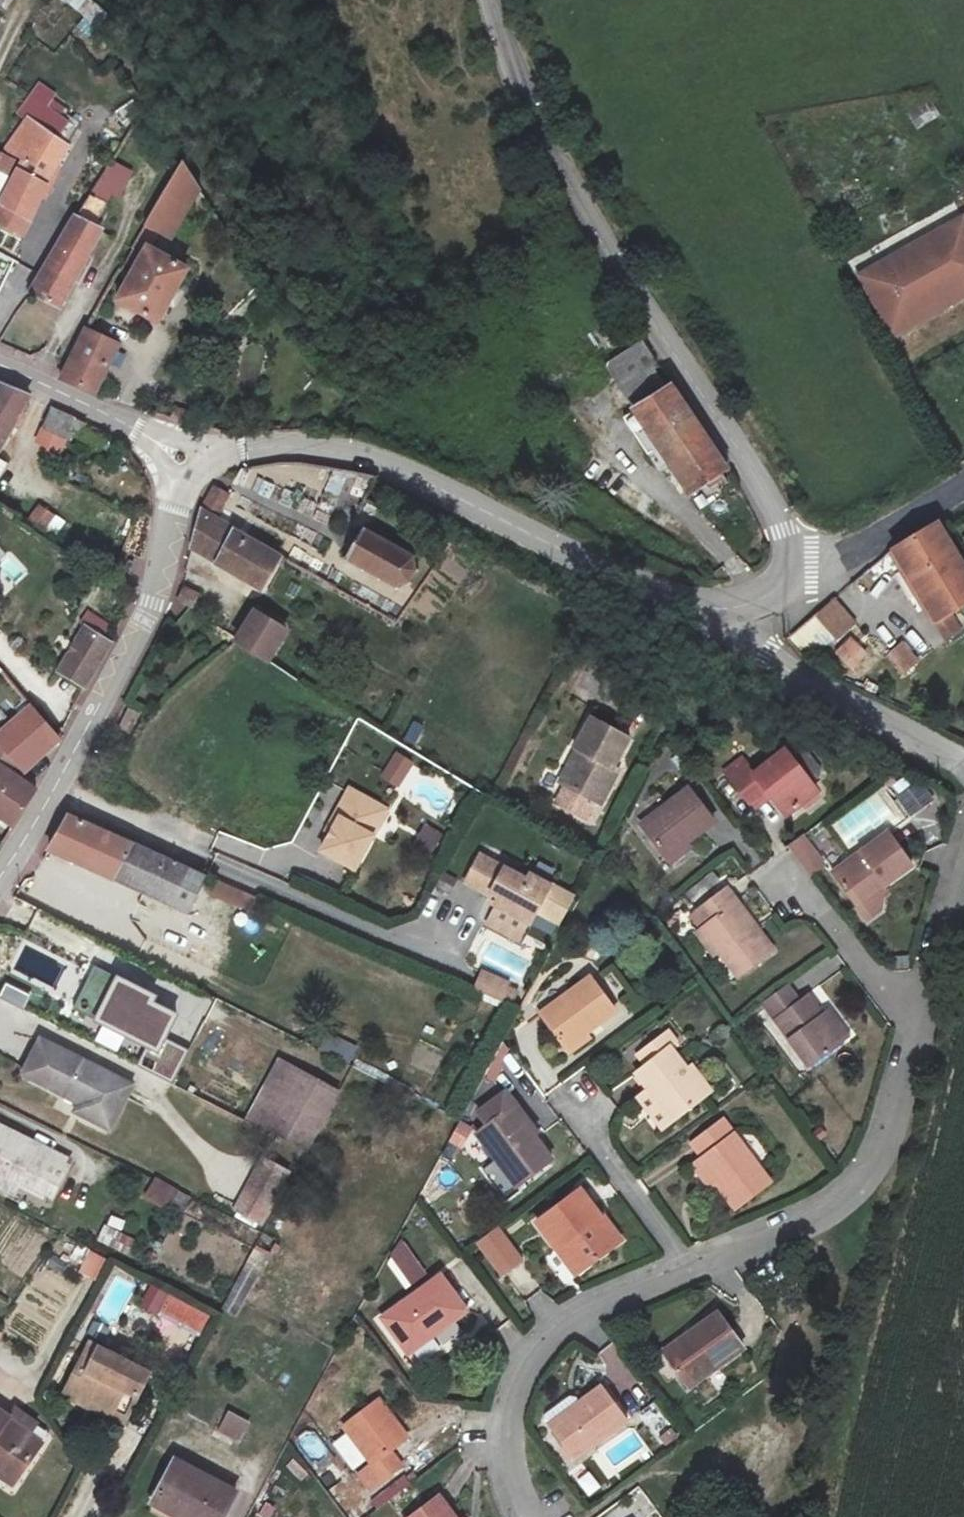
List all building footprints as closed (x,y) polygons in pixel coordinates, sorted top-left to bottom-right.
[(110,17),(91,0),(63,0),(84,17),(96,27),(110,17)] [(88,37),(96,27),(84,17),(76,27),(88,37)] [(40,84),(30,96),(47,108),(56,95),(40,84)] [(18,116),(26,121),(66,147),(79,123),(66,114),(63,119),(47,108),(30,96),(18,116)] [(906,113),(916,129),(939,115),(929,98),(906,113)] [(24,160),(0,205),(0,223),(22,235),(53,167),(66,147),(26,121),(6,151),(24,160)] [(0,154),(0,171),(8,175),(14,161),(0,154)] [(116,205),(133,171),(108,159),(91,193),(116,205)] [(200,190),(182,161),(144,226),(171,240),(200,190)] [(106,204),(89,195),(74,218),(30,294),(59,308),(74,280),(77,274),(81,276),(90,260),(86,258),(100,230),(94,227),(106,204)] [(960,218),(955,220),(963,236),(963,225),(960,218)] [(857,274),(888,330),(908,318),(905,313),(958,284),(961,290),(963,288),(963,236),(955,220),(857,274)] [(136,268),(131,265),(123,278),(129,281),(117,300),(157,322),(186,270),(147,248),(145,253),(136,268)] [(139,250),(131,265),(136,268),(145,253),(139,250)] [(890,334),(963,294),(963,288),(961,290),(958,284),(905,313),(908,318),(888,330),(890,334)] [(85,329),(60,380),(93,395),(119,345),(85,329)] [(718,476),(727,470),(671,386),(666,390),(653,370),(657,368),(641,343),(606,368),(661,453),(656,455),(659,460),(664,457),(673,471),(689,495),(706,484),(718,476)] [(28,395),(2,385),(0,388),(0,445),(28,395)] [(171,418),(183,422),(187,412),(174,408),(171,418)] [(74,419),(51,409),(43,429),(65,438),(68,432),(74,419)] [(85,424),(74,419),(68,432),(79,437),(85,424)] [(325,492),(339,497),(341,490),(364,497),(369,480),(333,469),(325,492)] [(682,499),(689,495),(673,471),(667,475),(682,499)] [(718,476),(706,484),(709,489),(721,481),(718,476)] [(201,510),(216,518),(227,496),(213,488),(206,500),(201,510)] [(39,508),(28,523),(41,532),(52,517),(39,508)] [(277,561),(281,555),(235,528),(216,518),(201,510),(191,548),(262,589),(277,561)] [(940,528),(937,523),(892,550),(946,639),(958,632),(947,615),(951,612),(963,605),(963,569),(940,528)] [(413,560),(361,531),(346,557),(397,586),(409,581),(414,571),(413,560)] [(198,596),(183,588),(177,600),(192,607),(198,596)] [(854,625),(833,600),(786,639),(804,661),(830,638),(834,642),(854,625)] [(111,640),(117,630),(87,611),(80,621),(111,640)] [(253,612),(236,641),(267,661),(285,631),(253,612)] [(951,612),(947,615),(958,632),(962,629),(951,612)] [(110,642),(87,626),(69,654),(95,670),(110,642)] [(863,654),(850,640),(837,652),(850,666),(863,654)] [(917,661),(901,643),(888,653),(904,672),(917,661)] [(95,670),(69,654),(57,673),(84,689),(95,670)] [(0,731),(0,744),(5,750),(24,772),(60,739),(26,700),(18,708),(22,713),(0,731)] [(138,715),(128,709),(119,728),(130,733),(138,715)] [(627,737),(591,719),(575,750),(578,751),(581,752),(564,786),(600,804),(617,770),(612,767),(627,737)] [(12,827),(36,790),(18,778),(24,772),(5,750),(0,756),(0,818),(12,827)] [(770,797),(785,816),(802,803),(816,793),(817,792),(810,783),(818,776),(819,769),(808,755),(801,754),(793,761),(785,750),(754,774),(745,763),(728,776),(749,804),(765,791),(770,797)] [(561,785),(564,786),(581,752),(578,751),(561,785)] [(394,752),(378,777),(397,789),(413,763),(394,752)] [(728,776),(745,763),(741,757),(723,770),(728,776)] [(905,815),(932,804),(923,782),(896,792),(905,815)] [(714,822),(688,788),(640,825),(665,858),(687,842),(714,822)] [(331,833),(321,851),(354,869),(372,836),(365,831),(379,806),(349,790),(335,816),(339,818),(331,833)] [(770,797),(765,791),(749,804),(753,810),(770,797)] [(816,793),(802,803),(805,808),(819,797),(816,793)] [(387,810),(379,806),(365,831),(372,836),(387,810)] [(48,851),(169,905),(186,867),(69,816),(48,851)] [(339,818),(335,816),(326,831),(331,833),(339,818)] [(411,848),(431,857),(442,833),(423,824),(411,848)] [(832,873),(856,906),(883,887),(912,866),(887,832),(832,873)] [(788,848),(797,860),(811,849),(802,838),(788,848)] [(836,839),(818,847),(826,865),(844,858),(836,839)] [(690,847),(687,842),(665,858),(669,864),(690,847)] [(811,849),(797,860),(810,877),(824,867),(811,849)] [(526,923),(529,924),(536,911),(550,885),(530,874),(527,880),(479,855),(464,883),(490,896),(491,894),(498,898),(493,906),(496,907),(526,923)] [(169,905),(186,913),(203,875),(186,867),(169,905)] [(248,911),(254,896),(215,881),(209,896),(248,911)] [(558,924),(572,897),(550,885),(536,911),(558,924)] [(883,887),(856,906),(860,912),(887,893),(883,887)] [(747,918),(725,889),(696,910),(706,924),(700,928),(719,953),(738,978),(773,952),(753,926),(751,927),(745,920),(747,918)] [(526,923),(496,907),(487,924),(517,940),(526,923)] [(719,953),(700,928),(696,932),(714,956),(719,953)] [(592,977),(612,1002),(630,987),(610,963),(592,977)] [(478,991),(502,1000),(508,981),(485,972),(478,991)] [(615,1012),(590,978),(540,1014),(565,1048),(586,1033),(615,1012)] [(763,1004),(810,1067),(842,1043),(821,1014),(807,995),(798,1002),(786,986),(763,1004)] [(821,1014),(842,1043),(848,1039),(826,1010),(821,1014)] [(688,1071),(672,1050),(679,1045),(669,1032),(639,1055),(648,1067),(638,1075),(650,1091),(674,1122),(708,1097),(688,1071)] [(586,1033),(565,1048),(569,1053),(590,1038),(586,1033)] [(63,1051),(41,1040),(25,1072),(47,1083),(63,1051)] [(493,1059),(498,1064),(507,1047),(502,1042),(493,1059)] [(131,1086),(63,1051),(47,1083),(85,1102),(81,1111),(111,1126),(131,1086)] [(485,1074),(494,1081),(501,1067),(498,1064),(493,1059),(485,1074)] [(279,1061),(248,1120),(307,1151),(338,1093),(279,1061)] [(693,1068),(688,1071),(708,1097),(712,1093),(693,1068)] [(663,1131),(674,1122),(650,1091),(639,1099),(663,1131)] [(513,1106),(504,1094),(478,1113),(487,1125),(476,1133),(516,1187),(552,1161),(534,1137),(538,1134),(530,1124),(526,1127),(511,1107),(513,1106)] [(530,1124),(515,1104),(513,1106),(511,1107),(526,1127),(530,1124)] [(734,1209),(770,1182),(722,1120),(691,1143),(702,1158),(698,1161),(715,1184),(734,1209)] [(0,1127),(0,1187),(11,1192),(18,1179),(52,1196),(69,1162),(0,1127)] [(715,1184),(698,1161),(691,1166),(708,1189),(715,1184)] [(263,1162),(238,1208),(261,1221),(286,1174),(263,1162)] [(600,1217),(580,1190),(536,1222),(571,1270),(591,1255),(594,1260),(621,1241),(606,1221),(604,1223),(601,1225),(596,1220),(600,1217)] [(107,1215),(100,1241),(116,1246),(124,1220),(107,1215)] [(596,1220),(601,1225),(604,1223),(600,1217),(596,1220)] [(519,1261),(496,1228),(478,1242),(502,1274),(519,1261)] [(404,1239),(382,1253),(405,1288),(426,1275),(404,1239)] [(247,1262),(261,1270),(267,1257),(254,1250),(247,1262)] [(78,1275),(99,1281),(105,1257),(84,1251),(78,1275)] [(261,1270),(247,1262),(222,1309),(236,1316),(261,1270)] [(465,1311),(440,1277),(382,1318),(403,1347),(428,1329),(433,1334),(465,1311)] [(150,1284),(143,1298),(161,1308),(168,1293),(150,1284)] [(688,1388),(743,1349),(717,1313),(688,1334),(691,1339),(666,1358),(688,1388)] [(433,1334),(428,1329),(403,1347),(407,1353),(433,1334)] [(691,1339),(688,1334),(663,1353),(666,1358),(691,1339)] [(89,1343),(63,1395),(124,1425),(150,1374),(89,1343)] [(544,1421),(573,1460),(628,1419),(602,1385),(579,1402),(576,1397),(570,1397),(546,1415),(544,1421)] [(390,1451),(407,1437),(379,1400),(344,1427),(372,1464),(358,1475),(370,1491),(402,1466),(390,1451)] [(7,1420),(29,1436),(37,1424),(15,1409),(8,1418),(7,1420)] [(238,1444),(250,1422),(228,1410),(216,1433),(238,1444)] [(0,1412),(0,1465),(18,1478),(41,1444),(29,1436),(7,1420),(8,1418),(0,1412)] [(175,1460),(152,1503),(178,1516),(188,1516),(190,1514),(197,1516),(223,1516),(236,1492),(175,1460)] [(12,1485),(18,1478),(0,1465),(0,1477),(12,1485)] [(591,1470),(576,1477),(587,1500),(602,1492),(591,1470)] [(401,1491),(395,1483),(383,1491),(389,1500),(401,1491)] [(440,1499),(416,1516),(453,1516),(440,1499)]
